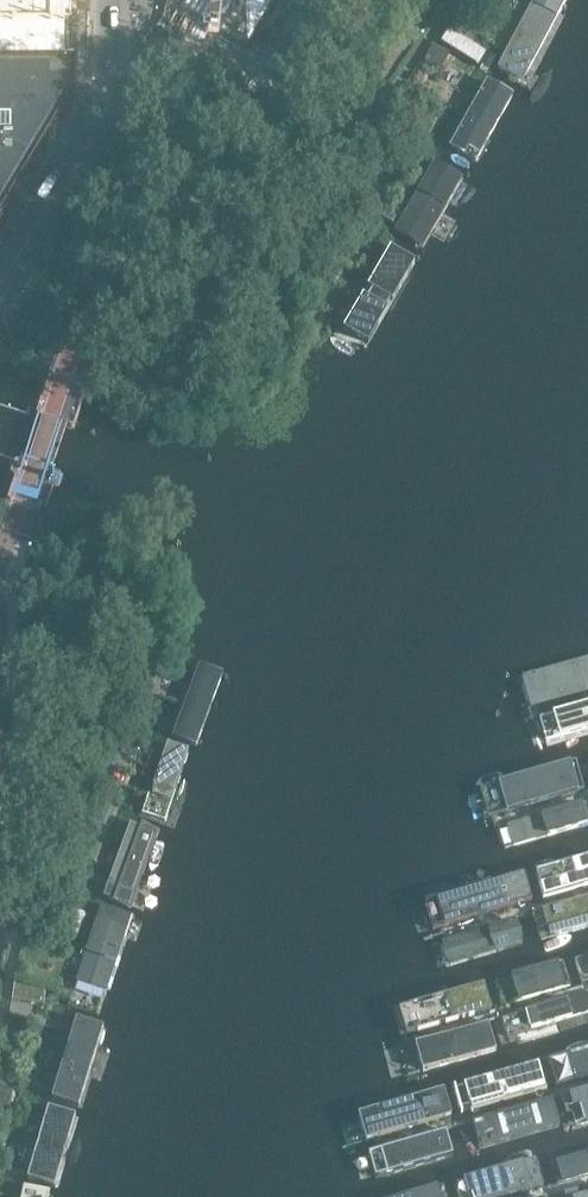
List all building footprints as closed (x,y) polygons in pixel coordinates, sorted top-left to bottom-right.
[(73,60),(73,0),(0,0),(0,60),(73,60)] [(188,8),(193,0),(174,0),(188,8)] [(497,68),(523,82),(568,0),(534,0),(497,68)] [(257,32),(268,14),(255,7),(244,24),(257,32)] [(66,122),(70,114),(73,106),(74,97),(75,88),(75,79),(72,79),(0,79),(0,232),(66,122)] [(487,81),(449,149),(478,165),(516,97),(487,81)] [(435,163),(394,232),(424,249),(465,180),(435,163)] [(388,252),(345,326),(367,339),(410,265),(388,252)] [(520,675),(530,712),(587,697),(587,656),(520,675)] [(202,665),(173,740),(196,748),(225,673),(202,665)] [(568,729),(587,724),(587,704),(563,710),(568,729)] [(135,757),(139,746),(126,742),(122,753),(135,757)] [(166,744),(142,816),(166,824),(190,752),(166,744)] [(586,793),(577,759),(486,783),(495,817),(586,793)] [(116,803),(120,790),(109,787),(105,799),(116,803)] [(500,827),(506,849),(587,827),(587,804),(500,827)] [(106,828),(112,809),(103,806),(96,825),(106,828)] [(145,827),(116,903),(131,909),(159,832),(145,827)] [(546,875),(552,898),(587,888),(587,864),(546,875)] [(541,901),(533,876),(433,905),(440,930),(541,901)] [(541,912),(548,937),(587,926),(587,899),(541,912)] [(71,1005),(104,1016),(137,915),(103,904),(71,1005)] [(532,943),(525,918),(447,940),(455,966),(532,943)] [(76,935),(78,926),(63,921),(60,930),(76,935)] [(574,960),(580,984),(587,982),(587,956),(574,960)] [(575,986),(567,959),(511,976),(519,1003),(575,986)] [(481,989),(410,1009),(417,1035),(488,1015),(481,989)] [(512,1018),(518,1039),(587,1020),(587,996),(512,1018)] [(56,1098),(81,1105),(103,1030),(78,1023),(56,1098)] [(414,1046),(422,1074),(498,1052),(490,1024),(414,1046)] [(587,1079),(587,1056),(559,1064),(565,1085),(587,1079)] [(548,1090),(543,1072),(470,1092),(475,1110),(548,1090)] [(12,1093),(0,1091),(0,1094),(0,1105),(10,1107),(12,1093)] [(569,1096),(579,1128),(587,1125),(587,1091),(569,1096)] [(456,1120),(450,1097),(367,1119),(373,1142),(456,1120)] [(555,1125),(549,1104),(481,1123),(486,1144),(555,1125)] [(30,1178),(55,1186),(75,1117),(50,1110),(30,1178)] [(447,1154),(441,1133),(371,1154),(377,1175),(447,1154)] [(556,1159),(562,1185),(587,1179),(587,1151),(556,1159)] [(538,1158),(466,1178),(471,1196),(510,1196),(546,1187),(538,1158)] [(448,1182),(399,1196),(452,1196),(448,1182)] [(55,1191),(26,1185),(23,1196),(54,1196),(55,1191)]
